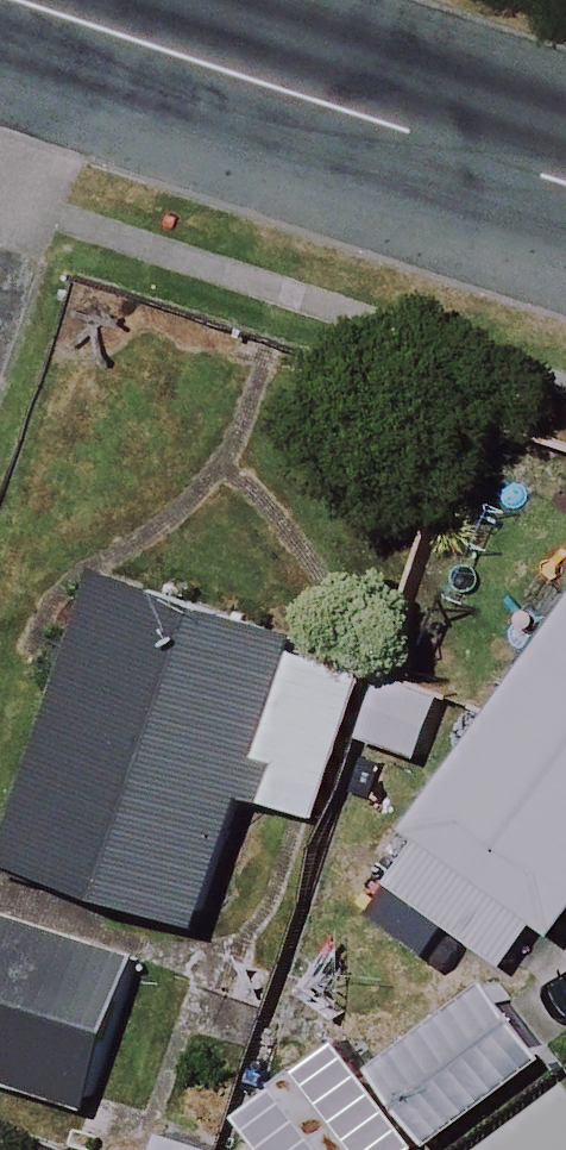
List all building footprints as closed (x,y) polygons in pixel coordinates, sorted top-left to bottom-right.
[(383,672),(122,577),(20,857),(218,928),(266,798),(330,821),(383,672)] [(394,873),(520,965),(551,921),(565,932),(565,635),(430,823),(394,873)] [(5,899),(0,914),(0,1074),(93,1107),(149,950),(5,899)] [(552,1049),(498,980),(383,1070),(436,1140),(552,1049)] [(491,1149),(565,1149),(565,1092),(491,1149)]
